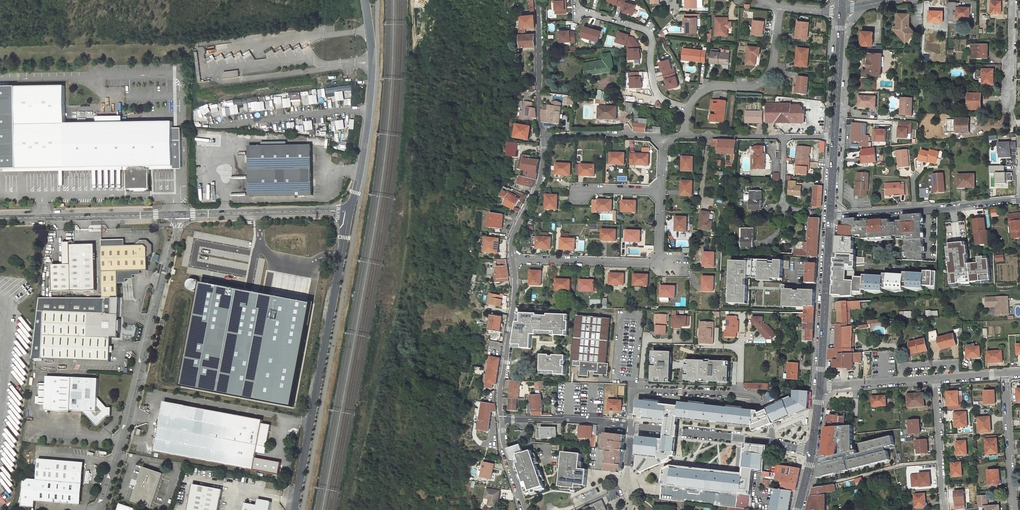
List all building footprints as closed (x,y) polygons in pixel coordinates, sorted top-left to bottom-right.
[(556,13),(565,13),(564,0),(566,0),(555,0),(556,13)] [(633,14),(636,5),(627,2),(627,0),(623,0),(621,6),(620,9),(624,10),(623,11),(633,14)] [(1001,0),(992,0),(992,13),(1002,13),(1002,5),(1001,5),(1001,0)] [(970,17),(970,7),(966,7),(958,7),(958,17),(970,17)] [(939,10),(930,10),(930,21),(943,21),(943,11),(939,11),(939,10)] [(910,26),(910,13),(898,12),(897,25),(894,28),(900,35),(903,33),(909,39),(916,33),(910,26)] [(535,14),(522,15),(523,28),(526,27),(536,27),(535,14)] [(687,24),(687,32),(697,32),(697,17),(687,17),(687,24)] [(716,17),(715,35),(727,35),(727,17),(716,17)] [(754,19),(752,34),(762,36),(764,21),(754,19)] [(797,27),(796,37),(807,38),(809,21),(800,21),(800,27),(797,27)] [(589,27),(585,26),(582,36),(598,41),(601,31),(597,29),(597,28),(590,26),(589,27)] [(570,30),(559,30),(560,41),(570,41),(570,42),(575,42),(575,31),(570,31),(570,30)] [(862,44),(873,45),(873,39),(872,39),(872,34),(874,34),(874,31),(863,30),(863,32),(860,32),(860,42),(862,42),(862,44)] [(520,34),(521,46),(536,46),(535,33),(527,33),(520,34)] [(629,36),(619,33),(616,43),(626,45),(627,47),(636,42),(633,38),(629,37),(629,36)] [(628,49),(628,61),(639,61),(639,50),(638,50),(638,45),(636,42),(627,47),(628,49)] [(988,58),(988,45),(975,45),(975,51),(972,51),(972,58),(988,58)] [(748,46),(746,63),(755,64),(756,55),(759,55),(760,47),(748,46)] [(706,51),(684,48),(683,58),(691,59),(691,60),(705,62),(706,51)] [(798,57),(796,66),(808,67),(809,50),(798,48),(797,56),(798,57)] [(710,62),(720,63),(720,61),(723,61),(725,64),(729,64),(730,54),(718,52),(719,50),(712,49),(710,62)] [(881,74),(882,53),(869,52),(868,70),(864,69),(864,74),(881,74)] [(585,65),(588,83),(595,82),(594,75),(605,73),(605,69),(613,67),(611,53),(603,55),(604,61),(585,65)] [(672,68),(669,59),(659,62),(662,71),(663,71),(664,75),(675,72),(674,68),(672,68)] [(994,84),(995,69),(976,69),(976,79),(981,79),(981,84),(994,84)] [(631,78),(631,89),(642,88),(642,77),(640,77),(640,72),(630,73),(630,78),(631,78)] [(667,83),(669,89),(679,86),(675,72),(664,75),(665,79),(666,79),(667,83)] [(794,86),(793,93),(807,95),(809,77),(798,76),(797,87),(794,86)] [(66,86),(18,87),(19,169),(68,168),(67,124),(66,86)] [(19,169),(18,87),(0,87),(0,170),(19,169)] [(605,100),(608,100),(609,93),(598,92),(597,99),(600,99),(605,100)] [(981,109),(981,94),(969,94),(969,109),(981,109)] [(876,108),(877,97),(859,96),(859,107),(876,108)] [(775,123),(775,104),(776,98),(763,98),(763,112),(763,123),(775,123)] [(912,115),(913,98),(902,98),(901,115),(912,115)] [(716,115),(712,115),(712,122),(724,123),(726,102),(712,100),(710,110),(716,110),(718,111),(717,116),(716,115)] [(525,102),(524,115),(522,115),(522,120),(532,121),(533,103),(525,102)] [(626,103),(626,111),(634,112),(634,111),(634,108),(634,104),(626,103)] [(792,123),(792,106),(792,104),(775,104),(775,123),(792,123)] [(599,106),(599,117),(607,117),(607,119),(616,119),(616,107),(599,106)] [(792,106),(792,123),(804,123),(804,114),(803,114),(802,108),(800,106),(792,106)] [(543,122),(560,124),(561,112),(551,111),(543,111),(542,116),(543,122)] [(647,129),(648,120),(640,119),(639,119),(639,111),(638,111),(634,111),(634,112),(633,130),(634,132),(661,133),(661,126),(655,126),(655,127),(654,127),(654,129),(647,129)] [(749,123),(763,123),(763,112),(746,112),(745,116),(749,116),(749,123)] [(969,132),(969,119),(956,119),(956,132),(969,132)] [(911,128),(912,122),(899,121),(898,137),(908,137),(908,133),(908,128),(911,128)] [(174,122),(67,124),(68,168),(132,167),(132,170),(129,170),(129,190),(152,189),(151,170),(148,170),(148,167),(183,166),(183,140),(175,140),(174,122)] [(861,141),(860,146),(869,146),(869,136),(866,136),(867,125),(860,125),(860,123),(854,123),(854,128),(853,128),(853,135),(855,135),(854,141),(861,141)] [(530,140),(532,126),(519,125),(517,138),(530,140)] [(889,142),(889,129),(874,129),(874,142),(889,142)] [(719,147),(719,153),(731,154),(736,154),(737,140),(713,139),(712,146),(719,147)] [(340,141),(339,150),(347,151),(348,142),(340,141)] [(250,197),(312,197),(312,146),(293,146),(293,142),(262,143),(262,147),(249,147),(250,197)] [(508,156),(518,157),(518,150),(519,143),(510,142),(508,156)] [(999,158),(1013,158),(1013,149),(1017,149),(1017,142),(999,142),(999,158)] [(756,154),(756,169),(766,170),(767,154),(765,154),(765,146),(757,146),(757,154),(756,154)] [(797,146),(796,161),(808,162),(810,162),(810,158),(808,158),(809,147),(797,146)] [(862,163),(876,161),(875,148),(862,149),(863,156),(861,156),(862,163)] [(898,149),(899,167),(910,167),(908,149),(898,149)] [(931,152),(923,150),(920,160),(928,163),(929,160),(935,161),(937,157),(938,157),(940,152),(931,150),(931,152)] [(625,164),(625,153),(611,153),(611,163),(615,163),(615,164),(625,164)] [(683,156),(683,171),(690,171),(694,171),(694,163),(696,163),(696,154),(685,153),(685,156),(683,156)] [(650,154),(635,154),(635,164),(645,165),(645,164),(650,164),(650,154)] [(527,160),(526,160),(524,170),(527,171),(537,173),(540,159),(532,159),(532,156),(528,155),(528,158),(527,158),(527,160)] [(798,167),(797,175),(807,175),(808,168),(809,168),(810,162),(808,162),(796,161),(796,167),(798,167)] [(571,174),(571,164),(557,163),(557,173),(562,174),(571,174)] [(595,165),(581,164),(581,175),(591,175),(591,174),(595,175),(595,165)] [(995,184),(1008,184),(1008,173),(1006,173),(1006,166),(991,166),(991,178),(995,178),(995,184)] [(517,189),(523,190),(524,185),(533,187),(536,180),(537,173),(527,171),(525,177),(522,177),(520,184),(518,184),(517,189)] [(856,181),(855,188),(857,189),(857,194),(866,195),(866,189),(867,190),(869,173),(859,172),(858,181),(856,181)] [(976,187),(976,174),(959,175),(959,186),(967,186),(967,187),(976,187)] [(937,183),(937,193),(945,193),(945,175),(935,175),(935,183),(937,183)] [(693,195),(693,181),(682,180),(682,191),(683,191),(683,194),(693,195)] [(797,185),(797,181),(789,181),(788,196),(802,196),(803,185),(797,185)] [(884,194),(899,193),(899,195),(904,194),(903,184),(899,184),(899,182),(883,183),(884,194)] [(823,186),(815,186),(813,208),(821,208),(823,186)] [(512,194),(506,191),(503,196),(508,199),(505,205),(515,210),(520,211),(521,209),(517,207),(520,201),(515,198),(515,196),(517,197),(518,196),(512,193),(512,194)] [(750,200),(750,209),(762,209),(762,200),(763,191),(751,191),(750,200)] [(558,209),(558,195),(548,195),(547,198),(546,209),(558,209)] [(612,211),(613,200),(598,199),(598,209),(602,209),(602,210),(612,211)] [(637,201),(623,200),(622,211),(632,211),(636,211),(637,201)] [(711,212),(702,211),(700,228),(712,230),(713,221),(710,221),(711,212)] [(1009,214),(1010,222),(1012,222),(1013,232),(1012,232),(1012,238),(1019,237),(1019,213),(1009,214)] [(492,227),(504,229),(505,215),(493,214),(492,227)] [(844,221),(844,227),(838,227),(838,238),(856,238),(856,237),(863,236),(863,240),(894,237),(898,236),(898,237),(907,237),(908,240),(907,241),(907,242),(901,248),(905,251),(907,251),(907,257),(909,257),(910,260),(925,261),(922,222),(923,222),(922,214),(905,216),(906,219),(902,219),(902,221),(897,222),(897,223),(890,224),(890,220),(857,223),(857,219),(844,221)] [(687,231),(688,217),(676,217),(676,226),(677,226),(677,230),(687,231)] [(809,231),(809,242),(805,242),(804,251),(800,251),(800,250),(795,250),(795,255),(818,256),(821,218),(810,218),(809,231)] [(976,232),(977,244),(987,244),(986,231),(985,231),(984,219),(973,220),(974,232),(976,232)] [(754,228),(742,228),(742,238),(742,247),(754,247),(754,228)] [(616,240),(617,230),(603,229),(602,239),(606,239),(606,240),(616,240)] [(641,231),(627,230),(626,241),(636,241),(636,240),(640,241),(641,231)] [(544,237),(540,236),(538,236),(537,246),(541,247),(551,248),(552,237),(549,237),(549,233),(545,232),(544,237)] [(499,253),(500,239),(488,238),(486,252),(499,253)] [(576,238),(562,238),(561,249),(571,249),(571,248),(575,249),(576,238)] [(856,255),(858,255),(858,254),(856,253),(857,239),(842,238),(841,255),(856,255)] [(125,240),(102,241),(102,247),(103,299),(111,298),(118,298),(118,281),(125,281),(125,278),(133,277),(133,274),(140,274),(140,272),(147,272),(147,259),(152,254),(153,247),(150,247),(147,243),(147,241),(139,241),(137,246),(125,247),(125,240)] [(64,262),(63,264),(63,265),(52,265),(53,292),(96,291),(95,245),(75,245),(75,243),(73,242),(72,242),(71,243),(67,243),(66,242),(64,242),(63,243),(63,245),(64,246),(64,254),(63,256),(63,257),(64,258),(64,262)] [(968,254),(967,245),(965,246),(964,242),(950,243),(950,247),(948,247),(949,258),(951,257),(952,261),(949,262),(951,284),(961,283),(966,282),(971,282),(969,263),(967,264),(967,255),(968,255),(968,254)] [(715,266),(715,253),(704,252),(704,261),(705,261),(705,266),(715,266)] [(969,263),(971,282),(978,281),(991,280),(989,256),(978,257),(979,260),(979,262),(975,263),(969,263)] [(497,274),(497,279),(509,278),(507,260),(499,260),(500,267),(497,268),(498,274),(497,274)] [(786,279),(786,261),(758,260),(758,268),(762,268),(761,281),(775,281),(775,279),(786,279)] [(730,304),(750,304),(751,275),(755,275),(755,273),(756,273),(757,261),(731,261),(730,304)] [(816,283),(818,263),(808,262),(807,282),(816,283)] [(225,368),(266,375),(288,379),(293,355),(305,357),(317,296),(220,277),(220,280),(219,281),(215,280),(213,280),(216,267),(190,263),(186,282),(205,286),(203,292),(216,294),(211,322),(191,319),(190,328),(200,330),(201,328),(202,328),(203,329),(203,330),(209,338),(205,341),(208,345),(204,347),(207,351),(203,353),(206,357),(202,360),(205,364),(201,384),(221,388),(225,368)] [(542,285),(542,270),(531,270),(531,280),(532,280),(531,285),(542,285)] [(939,290),(939,271),(928,271),(928,274),(889,273),(888,291),(908,291),(908,289),(939,290)] [(624,284),(625,274),(610,273),(610,283),(615,283),(615,284),(624,284)] [(649,275),(635,274),(634,285),(644,285),(644,284),(649,284),(649,275)] [(714,291),(715,277),(704,276),(703,286),(704,286),(704,290),(714,291)] [(571,290),(571,279),(556,279),(556,289),(560,289),(560,290),(571,290)] [(595,280),(581,280),(580,290),(591,291),(591,290),(595,290),(595,280)] [(675,297),(676,286),(662,285),(661,296),(666,296),(665,297),(675,297)] [(837,285),(836,297),(848,298),(848,296),(849,286),(837,285)] [(489,304),(502,307),(503,300),(501,300),(502,296),(492,294),(489,304)] [(1019,314),(1019,307),(1019,308),(1019,304),(1019,297),(1019,296),(998,297),(998,306),(1008,306),(1008,309),(1010,309),(1011,314),(1019,314)] [(33,358),(110,362),(112,338),(118,338),(119,315),(118,315),(112,315),(111,298),(103,299),(40,298),(33,358)] [(838,302),(839,324),(848,324),(848,312),(851,312),(851,308),(862,308),(861,301),(860,301),(838,302)] [(570,335),(571,315),(518,313),(517,348),(534,349),(534,334),(570,335)] [(805,318),(804,340),(813,340),(815,313),(806,313),(802,313),(802,317),(805,318)] [(493,331),(503,332),(504,317),(507,318),(508,315),(505,314),(504,316),(494,315),(493,331)] [(607,365),(612,318),(578,315),(574,365),(581,366),(580,375),(589,376),(590,371),(595,371),(595,374),(608,375),(609,365),(607,365)] [(666,335),(666,315),(658,315),(658,326),(656,326),(656,335),(666,335)] [(738,321),(738,316),(728,316),(728,331),(726,331),(726,336),(737,337),(737,332),(739,332),(739,327),(738,327),(738,321)] [(677,326),(680,326),(686,326),(686,321),(688,321),(689,317),(673,317),(672,328),(677,328),(677,326)] [(764,323),(764,317),(754,317),(754,327),(761,327),(761,328),(760,330),(768,338),(773,339),(773,335),(776,333),(767,323),(764,323)] [(714,327),(714,322),(700,322),(700,328),(702,328),(701,337),(700,337),(700,343),(714,343),(714,337),(712,337),(712,327),(714,327)] [(838,324),(837,349),(830,349),(830,354),(838,354),(840,354),(853,353),(853,348),(852,348),(853,326),(848,327),(848,324),(839,324),(838,324)] [(957,345),(954,334),(939,338),(942,349),(957,345)] [(928,350),(926,339),(910,342),(912,353),(928,350)] [(503,343),(491,340),(489,355),(501,357),(503,343)] [(975,344),(967,345),(968,358),(981,357),(980,346),(975,347),(975,344)] [(1002,350),(988,351),(989,362),(998,362),(998,361),(1003,361),(1002,350)] [(854,362),(862,363),(862,355),(865,353),(871,353),(871,351),(865,351),(862,352),(855,352),(854,362)] [(840,360),(835,359),(834,367),(854,368),(854,362),(855,352),(853,353),(840,354),(840,360)] [(567,375),(567,355),(542,355),(542,374),(567,375)] [(497,385),(501,358),(492,357),(491,363),(488,363),(487,367),(489,367),(488,370),(490,371),(490,374),(488,382),(488,387),(493,388),(494,384),(497,385)] [(798,379),(799,364),(789,363),(788,373),(784,373),(784,378),(798,379)] [(665,377),(675,377),(676,365),(657,364),(657,378),(665,378),(665,377)] [(703,369),(703,380),(717,380),(717,370),(703,369)] [(722,382),(732,382),(732,370),(717,370),(717,380),(722,381),(722,382)] [(71,411),(83,412),(96,426),(107,417),(107,408),(98,398),(99,379),(49,376),(47,411),(70,413),(71,411)] [(518,398),(521,380),(513,380),(510,397),(518,398)] [(679,419),(753,428),(755,433),(770,426),(809,409),(810,391),(803,391),(794,390),(793,398),(791,399),(790,397),(776,403),(777,405),(767,410),(768,411),(763,413),(758,415),(757,412),(745,410),(745,409),(729,407),(729,408),(707,406),(707,404),(692,401),(692,404),(681,402),(680,406),(662,404),(662,401),(647,399),(647,401),(639,400),(636,417),(666,421),(665,430),(664,440),(639,437),(635,469),(637,469),(640,470),(641,472),(673,459),(672,457),(676,456),(677,444),(676,444),(677,432),(679,419)] [(959,391),(949,392),(949,401),(948,401),(948,406),(950,406),(950,409),(959,409),(959,405),(960,405),(960,404),(959,391)] [(985,404),(994,404),(994,399),(995,399),(995,391),(984,391),(985,404)] [(599,404),(599,394),(587,393),(586,403),(591,403),(591,404),(599,404)] [(924,406),(923,393),(907,394),(908,407),(924,406)] [(543,413),(543,404),(541,394),(537,394),(531,394),(531,401),(534,415),(543,415),(551,415),(551,412),(543,413)] [(886,396),(872,396),(873,406),(886,405),(886,396)] [(509,410),(518,410),(518,401),(521,402),(526,402),(526,398),(523,398),(518,398),(510,397),(503,397),(502,404),(505,405),(505,403),(510,403),(509,410)] [(576,408),(576,398),(563,398),(563,407),(567,408),(576,408)] [(842,400),(832,400),(830,415),(846,417),(847,399),(842,400)] [(622,411),(622,400),(609,400),(609,410),(613,410),(613,411),(622,411)] [(478,433),(489,435),(492,411),(497,412),(496,404),(484,402),(478,433)] [(263,424),(263,421),(257,419),(256,418),(254,419),(239,416),(238,415),(236,416),(221,413),(220,411),(218,412),(203,409),(202,408),(201,409),(169,403),(169,404),(165,407),(164,406),(159,431),(157,433),(159,434),(155,452),(254,471),(256,459),(259,446),(267,447),(271,425),(263,424)] [(968,426),(967,412),(955,413),(956,421),(957,421),(958,427),(968,426)] [(830,415),(829,426),(839,426),(845,425),(846,417),(830,415)] [(991,431),(990,417),(979,418),(980,432),(991,431)] [(909,420),(909,433),(921,432),(920,428),(919,428),(918,419),(909,420)] [(593,426),(580,426),(579,437),(591,438),(591,446),(595,446),(597,425),(593,424),(593,426)] [(833,460),(837,460),(839,431),(839,426),(829,426),(825,426),(821,458),(816,478),(824,476),(826,460),(833,461),(833,460)] [(537,437),(556,438),(556,431),(553,431),(553,427),(541,427),(541,429),(537,429),(537,437)] [(607,452),(607,453),(606,454),(605,462),(607,462),(606,474),(620,475),(621,472),(623,472),(627,436),(604,433),(602,450),(607,450),(607,452)] [(896,455),(895,435),(887,435),(887,439),(885,439),(885,449),(882,449),(883,455),(896,455)] [(927,439),(916,440),(917,453),(926,452),(925,444),(927,443),(927,439)] [(998,453),(997,439),(986,439),(988,454),(998,453)] [(961,442),(957,442),(958,455),(967,454),(966,441),(961,442)] [(675,500),(714,505),(729,506),(744,508),(750,509),(755,471),(764,472),(764,471),(764,463),(765,454),(766,454),(767,446),(747,444),(744,467),(745,467),(744,475),(671,467),(665,470),(663,484),(669,484),(669,489),(673,489),(676,490),(675,500)] [(582,468),(583,452),(573,451),(571,467),(582,468)] [(520,459),(521,471),(531,470),(529,458),(520,459)] [(35,501),(79,505),(83,463),(39,459),(37,480),(25,479),(22,506),(35,507),(35,501)] [(256,459),(254,471),(279,475),(281,463),(256,459)] [(485,461),(482,477),(492,479),(495,463),(485,461)] [(962,476),(961,462),(952,463),(953,476),(962,476)] [(789,467),(776,466),(775,472),(777,472),(800,475),(801,468),(789,466),(789,467)] [(140,483),(139,486),(138,486),(132,502),(152,509),(164,474),(144,468),(139,483),(140,483)] [(844,478),(842,470),(833,471),(834,480),(844,478)] [(1000,484),(999,470),(988,470),(990,485),(1000,484)] [(777,472),(776,480),(783,481),(798,483),(800,475),(777,472)] [(931,485),(930,473),(919,473),(920,486),(931,485)] [(855,481),(851,482),(852,487),(864,484),(862,477),(855,479),(855,481)] [(783,481),(782,489),(794,490),(796,490),(798,483),(783,481)] [(189,509),(219,509),(223,490),(194,484),(189,509)] [(837,491),(836,484),(813,488),(811,495),(829,491),(829,492),(837,491)] [(771,509),(790,509),(794,490),(782,489),(777,488),(776,495),(774,494),(771,509)] [(497,506),(500,492),(487,489),(486,498),(490,499),(489,504),(497,506)] [(965,502),(964,491),(955,491),(956,502),(965,502)] [(826,494),(811,496),(807,509),(826,509),(826,494)] [(926,506),(925,494),(914,495),(916,507),(926,506)] [(978,496),(978,507),(984,506),(984,509),(1000,509),(1000,505),(988,506),(987,495),(978,496)] [(602,499),(580,509),(607,509),(602,499)] [(273,503),(260,500),(259,507),(246,504),(245,509),(271,509),(273,503)]
